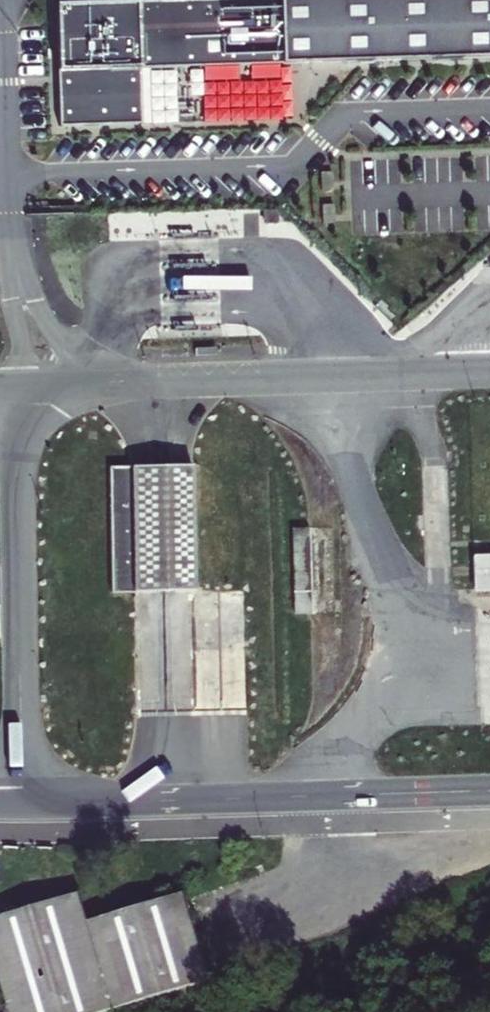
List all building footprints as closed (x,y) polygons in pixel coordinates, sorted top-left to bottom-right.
[(55,6),(59,127),(140,124),(139,69),(489,57),(489,0),(223,0),(55,6)] [(193,465),(110,467),(112,593),(194,591),(193,465)] [(311,528),(294,528),(295,612),(312,612),(311,528)] [(473,556),(474,589),(489,589),(489,555),(473,556)] [(211,982),(184,894),(88,923),(80,895),(0,918),(0,983),(9,1011),(110,1011),(211,982)]
